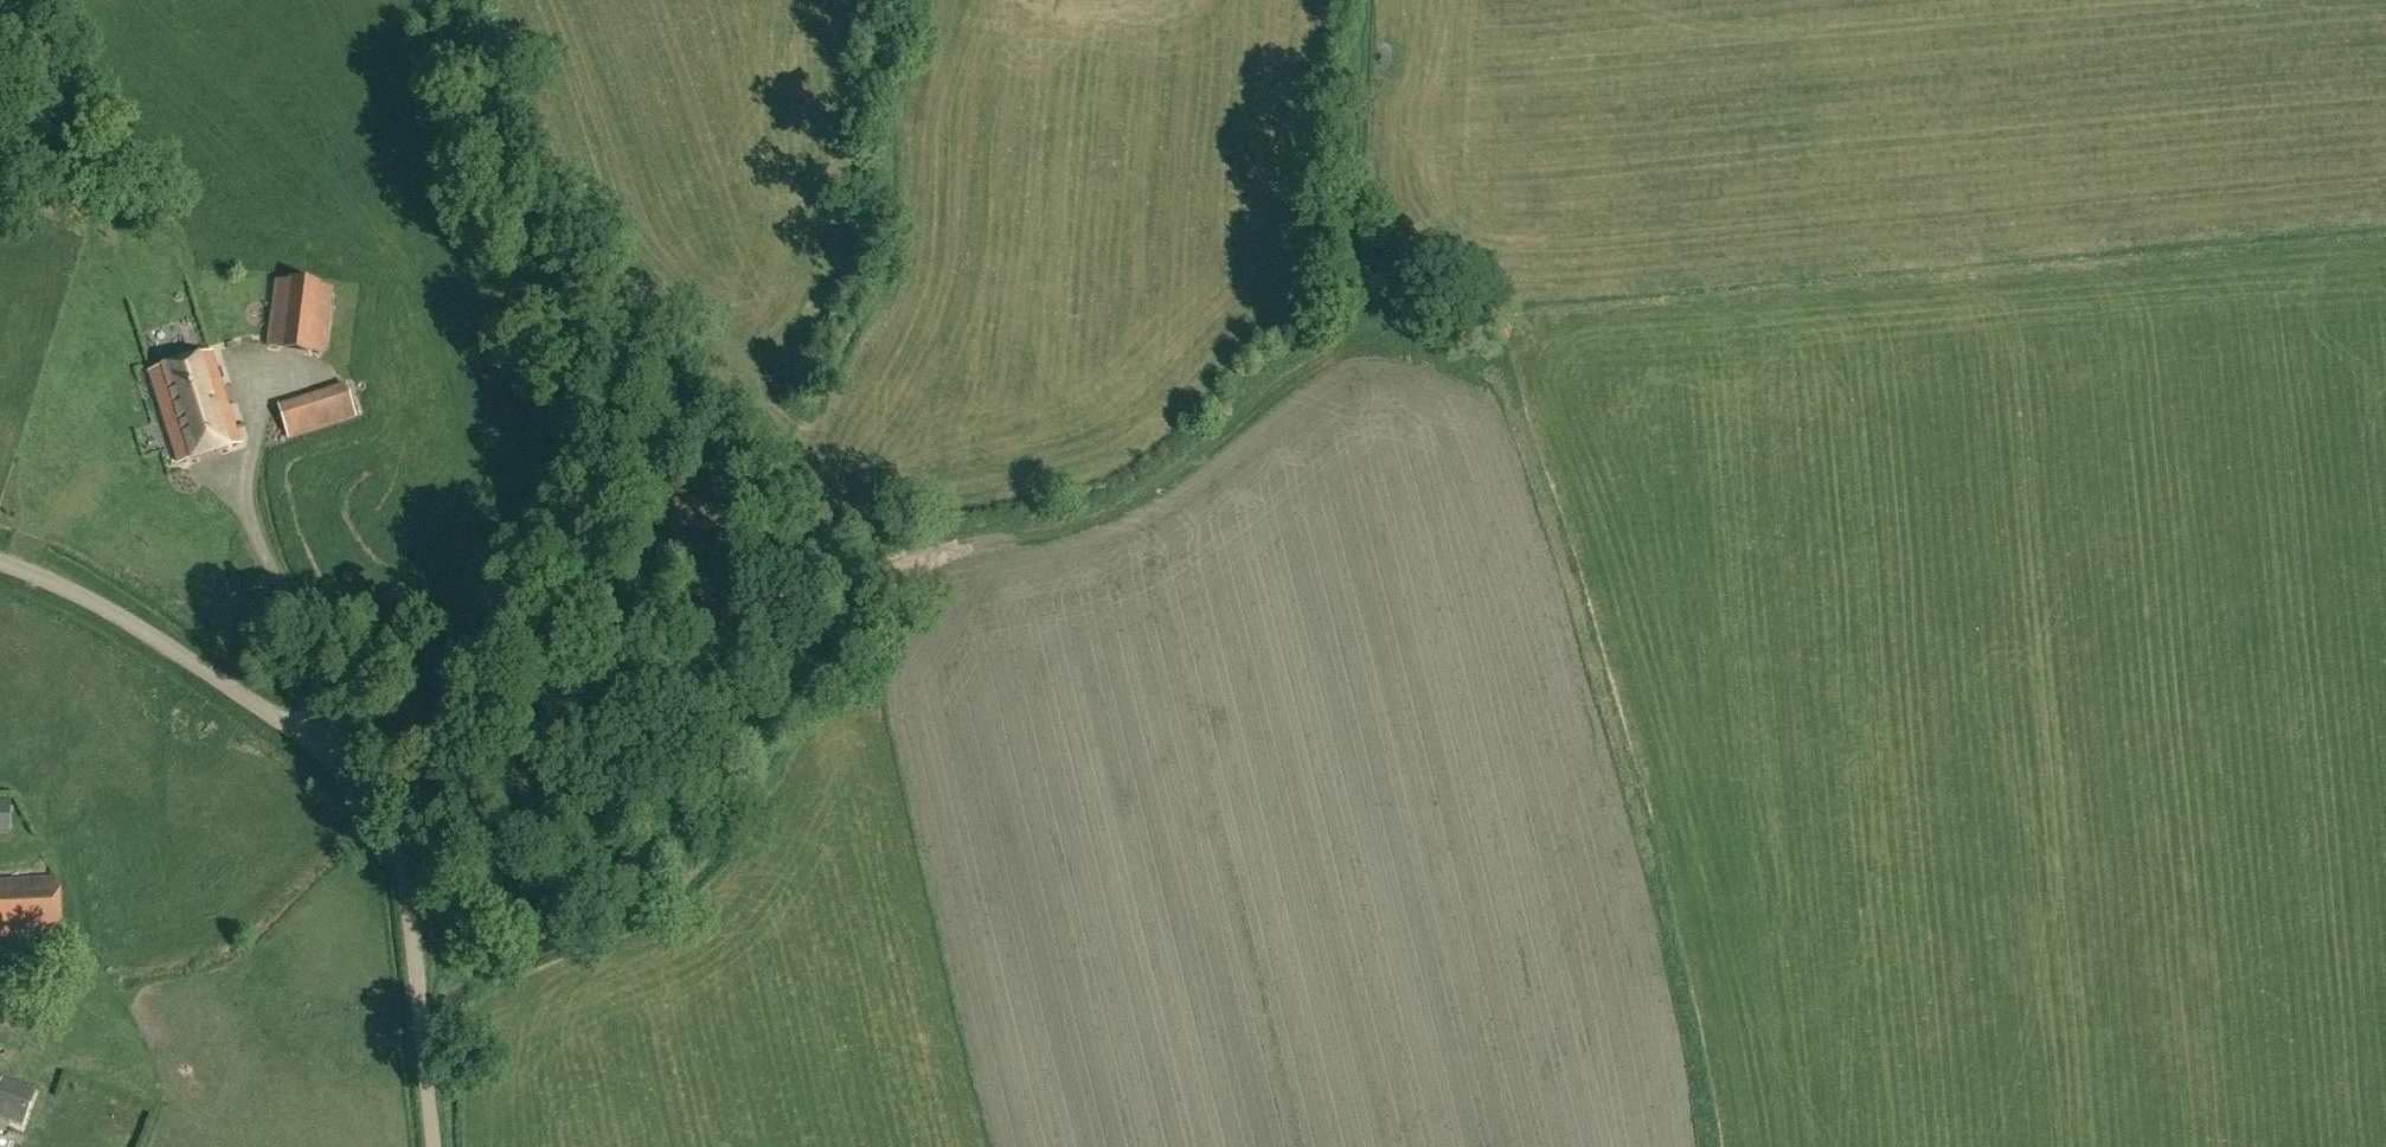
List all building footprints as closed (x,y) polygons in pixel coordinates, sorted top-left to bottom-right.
[(277,283),(268,344),(323,351),(332,290),(277,283)] [(240,444),(211,352),(151,371),(180,463),(240,444)] [(356,417),(346,382),(278,405),(288,439),(356,417)] [(10,799),(0,800),(0,832),(11,832),(10,799)] [(57,935),(55,878),(0,880),(0,937),(57,935)] [(22,1126),(34,1095),(2,1083),(0,1088),(0,1118),(22,1126)]
